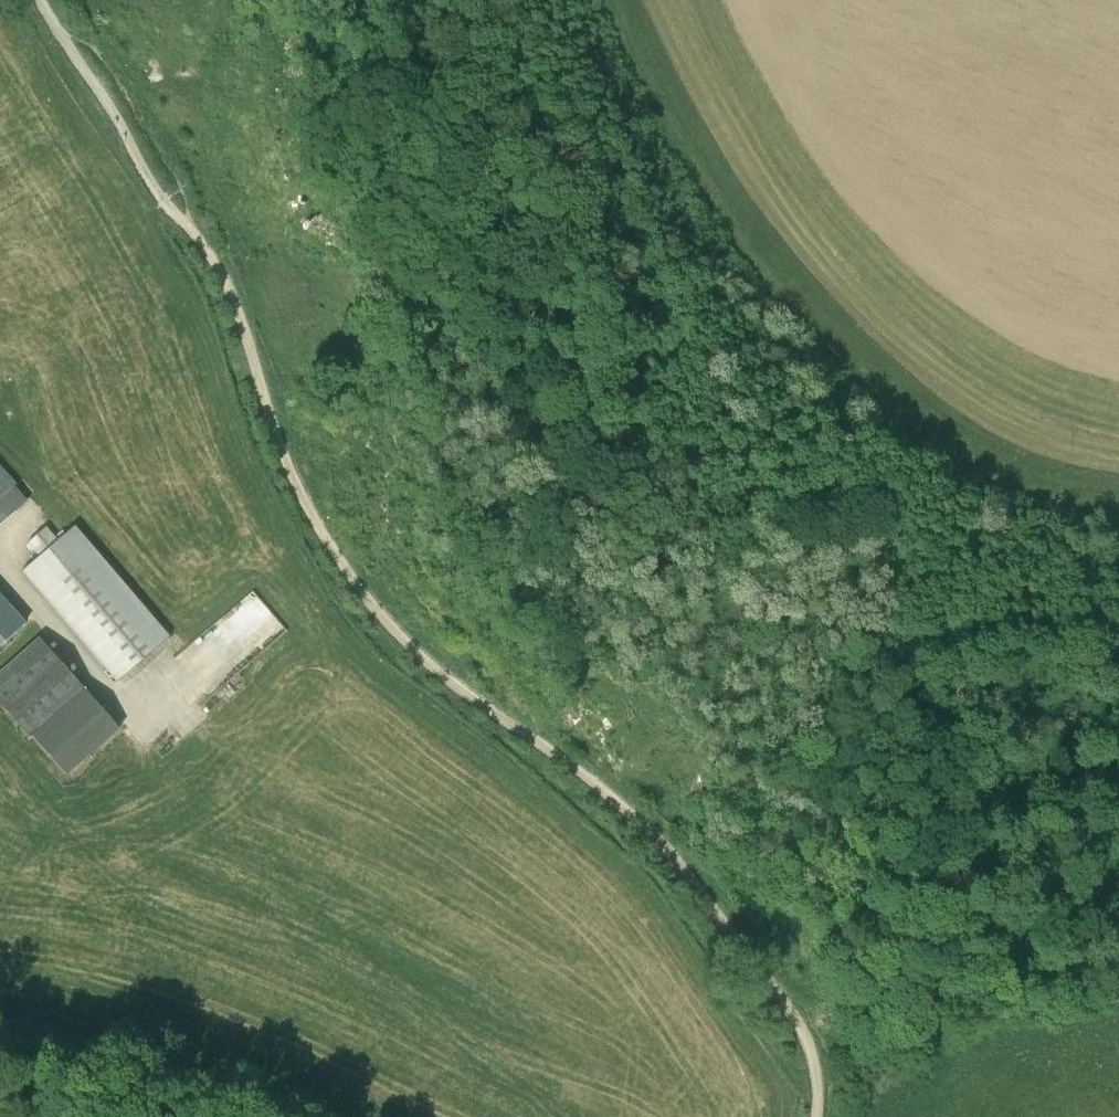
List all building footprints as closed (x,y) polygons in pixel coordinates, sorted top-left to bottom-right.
[(26,499),(0,468),(0,523),(26,499)] [(118,680),(161,643),(169,636),(74,525),(56,540),(45,526),(28,541),(40,554),(22,569),(118,680)] [(24,622),(0,595),(0,644),(24,622)] [(30,737),(63,775),(119,726),(40,636),(0,671),(0,703),(30,737)]
